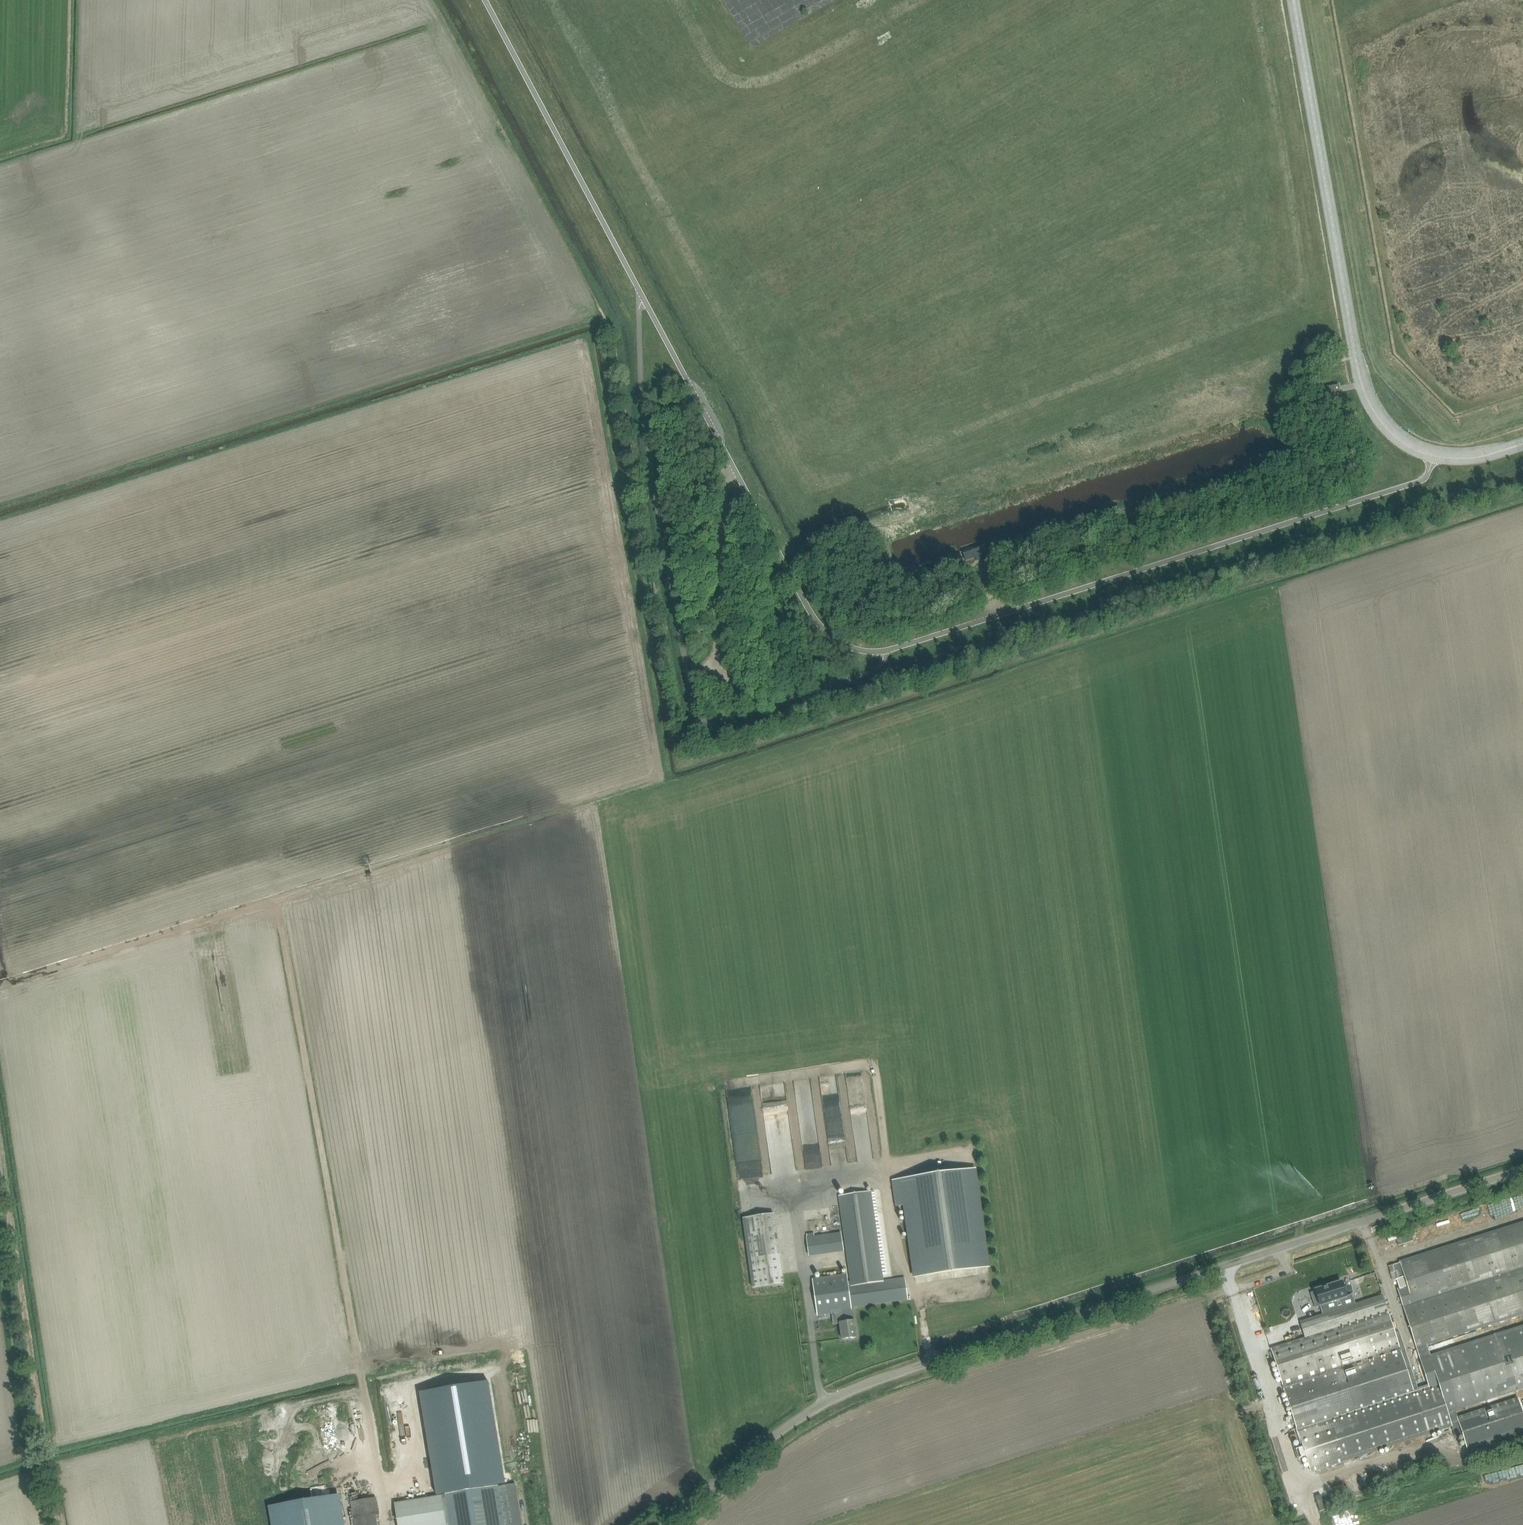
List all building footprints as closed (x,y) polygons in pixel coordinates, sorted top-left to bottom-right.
[(1339,385),(1327,387),(1329,398),(1328,398),(1328,400),(1329,400),(1329,401),(1341,398),(1339,385)] [(966,561),(976,558),(977,561),(985,559),(982,548),(973,551),(964,554),(966,561)] [(896,1207),(905,1205),(915,1277),(988,1267),(975,1169),(892,1181),(896,1207)] [(904,1277),(884,1280),(872,1191),(838,1196),(851,1286),(847,1286),(845,1274),(812,1280),(815,1305),(817,1315),(842,1312),(843,1322),(839,1323),(842,1340),(857,1337),(854,1321),(852,1321),(850,1307),(907,1299),(904,1277)] [(784,1283),(774,1214),(742,1218),(752,1288),(784,1283)] [(1299,1460),(1306,1457),(1311,1471),(1452,1425),(1448,1412),(1522,1388),(1522,1325),(1430,1355),(1427,1345),(1522,1314),(1522,1223),(1400,1263),(1404,1277),(1407,1286),(1397,1289),(1428,1384),(1418,1388),(1400,1333),(1396,1334),(1389,1313),(1318,1334),(1271,1349),(1284,1389),(1302,1446),(1295,1448),(1299,1460)] [(841,1233),(807,1238),(809,1256),(843,1251),(841,1233)] [(1400,1263),(1389,1266),(1391,1272),(1394,1281),(1404,1277),(1400,1263)] [(1316,1291),(1311,1293),(1316,1307),(1320,1306),(1323,1315),(1346,1308),(1343,1298),(1346,1297),(1342,1281),(1315,1290),(1316,1291)] [(1313,1318),(1318,1334),(1389,1313),(1384,1297),(1323,1315),(1313,1318)] [(1448,1412),(1452,1425),(1459,1423),(1463,1436),(1467,1448),(1522,1430),(1522,1413),(1518,1398),(1458,1418),(1456,1410),(1448,1412)] [(1459,1423),(1452,1425),(1457,1438),(1463,1436),(1459,1423)] [(498,1486),(442,1496),(442,1495),(395,1503),(398,1524),(505,1524),(498,1486)] [(1349,1493),(1347,1488),(1336,1492),(1337,1497),(1327,1500),(1328,1505),(1347,1500),(1345,1494),(1349,1493)] [(1316,1495),(1321,1510),(1327,1509),(1323,1493),(1316,1495)] [(330,1496),(270,1506),(268,1506),(271,1524),(335,1524),(330,1496)] [(355,1517),(356,1524),(376,1524),(374,1516),(379,1515),(377,1497),(353,1501),(355,1517)] [(1357,1519),(1355,1512),(1329,1519),(1331,1524),(1336,1524),(1357,1519)]
